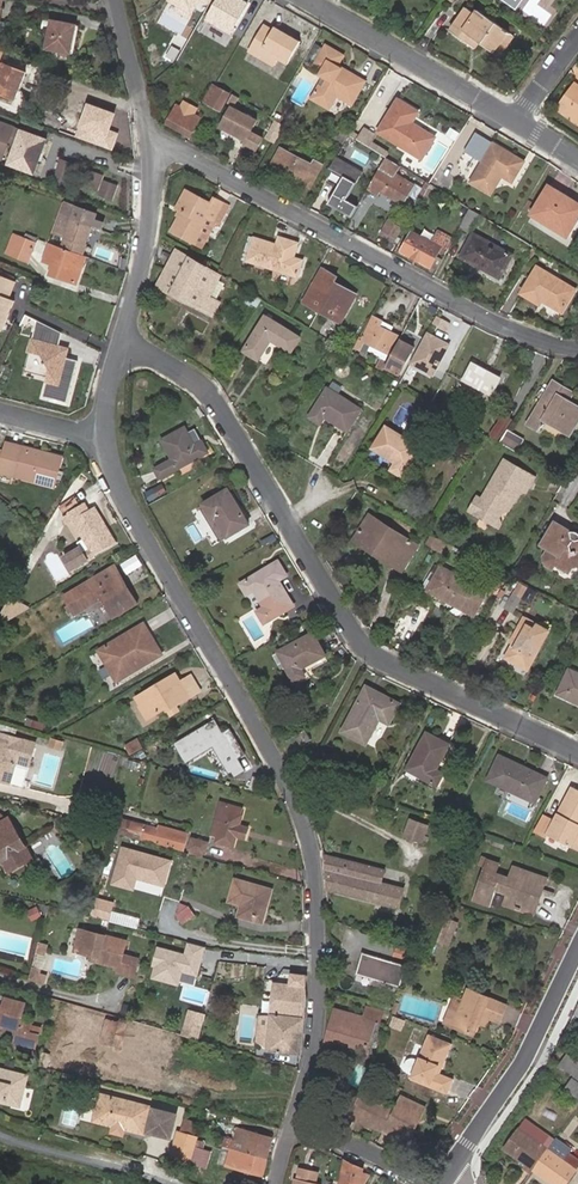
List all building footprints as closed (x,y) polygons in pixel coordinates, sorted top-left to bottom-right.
[(201,1),(207,5),(210,0),(168,0),(192,15),(201,1)] [(204,18),(231,32),(248,0),(214,0),(204,18)] [(494,53),(508,33),(478,11),(475,14),(467,8),(450,32),(467,44),(472,37),(480,43),(494,53)] [(70,54),(75,26),(52,22),(46,49),(70,54)] [(273,31),(263,26),(248,51),(274,66),(278,59),(287,64),(300,42),(275,27),(273,31)] [(514,37),(508,33),(494,53),(499,57),(514,37)] [(472,37),(467,44),(475,49),(480,43),(472,37)] [(344,73),(345,70),(337,66),(343,55),(326,45),(314,65),(323,70),(320,75),(327,79),(322,87),(320,86),(311,99),(329,110),(337,96),(351,105),(365,82),(352,75),(351,77),(344,73)] [(25,73),(4,65),(0,76),(0,93),(15,99),(25,73)] [(203,102),(208,105),(218,88),(212,85),(203,102)] [(218,88),(208,105),(220,112),(229,95),(218,88)] [(567,112),(577,120),(577,92),(572,88),(562,103),(569,109),(567,112)] [(412,123),(418,112),(398,100),(378,133),(421,159),(435,137),(412,123)] [(184,102),(181,108),(194,115),(197,109),(184,102)] [(559,107),(567,112),(569,109),(562,103),(559,107)] [(189,137),(199,118),(194,115),(181,108),(177,106),(167,124),(189,137)] [(246,141),(257,121),(231,107),(221,127),(246,141)] [(6,143),(13,145),(6,163),(32,172),(38,154),(34,152),(40,137),(0,122),(0,158),(6,143)] [(343,144),(349,135),(327,122),(322,131),(343,144)] [(272,134),(276,127),(269,123),(265,130),(272,134)] [(269,139),(275,143),(284,127),(278,123),(276,127),(272,134),(269,139)] [(511,183),(523,162),(475,133),(464,151),(482,163),(470,182),(490,194),(501,176),(511,183)] [(38,154),(44,138),(40,137),(34,152),(38,154)] [(309,188),(322,166),(314,161),(312,165),(281,148),(270,167),(309,188)] [(363,172),(336,157),(329,168),(344,177),(329,204),(353,218),(359,207),(347,200),(363,172)] [(431,184),(429,184),(425,181),(418,192),(412,189),(414,186),(396,174),(401,167),(387,158),(371,185),(381,191),(393,198),(395,196),(404,202),(410,193),(422,200),(422,199),(428,190),(431,184)] [(113,199),(117,186),(105,182),(100,194),(113,199)] [(371,185),(369,189),(379,195),(381,191),(371,185)] [(577,219),(577,204),(548,186),(531,215),(567,237),(577,219)] [(434,194),(428,190),(422,199),(429,203),(434,194)] [(205,216),(210,219),(214,221),(223,204),(214,199),(211,205),(185,191),(176,209),(179,210),(184,213),(181,220),(178,218),(172,231),(196,244),(206,227),(200,224),(205,216)] [(403,204),(404,202),(395,196),(393,198),(403,204)] [(527,211),(532,203),(528,200),(523,209),(527,211)] [(51,244),(82,255),(96,215),(65,203),(51,244)] [(231,208),(223,204),(214,221),(210,219),(205,216),(200,224),(206,227),(196,244),(204,248),(217,223),(222,226),(231,208)] [(487,219),(470,209),(461,226),(469,231),(475,222),(483,226),(487,219)] [(184,213),(179,210),(176,217),(178,218),(181,220),(184,213)] [(390,217),(387,221),(401,229),(396,238),(382,230),(380,234),(397,243),(406,226),(390,217)] [(401,229),(387,221),(382,230),(396,238),(401,229)] [(440,250),(446,253),(454,239),(439,231),(432,244),(412,233),(401,252),(430,268),(440,250)] [(499,279),(512,255),(474,233),(460,257),(499,279)] [(7,253),(11,255),(19,235),(14,234),(7,253)] [(19,235),(11,255),(29,262),(36,243),(19,235)] [(242,259),(248,261),(255,238),(249,237),(242,259)] [(255,238),(248,261),(297,276),(302,261),(293,258),(298,244),(279,238),(277,246),(255,238)] [(76,272),(82,255),(51,244),(44,261),(53,265),(50,275),(77,285),(80,274),(76,272)] [(531,247),(523,261),(528,263),(535,250),(531,247)] [(209,296),(217,280),(219,276),(176,253),(159,285),(172,292),(171,293),(189,303),(190,301),(202,308),(214,315),(221,302),(218,301),(209,296)] [(86,257),(82,255),(76,272),(80,274),(86,257)] [(562,312),(575,290),(538,267),(521,294),(540,305),(543,301),(562,312)] [(341,323),(354,299),(343,292),(344,289),(335,284),(338,279),(322,271),(304,303),(318,310),(341,323)] [(15,284),(0,277),(0,333),(1,333),(14,303),(9,301),(15,284)] [(227,285),(217,280),(209,296),(218,301),(227,285)] [(343,292),(354,299),(356,296),(344,289),(343,292)] [(262,300),(256,296),(249,307),(255,311),(262,300)] [(266,316),(244,351),(258,361),(271,340),(291,353),(300,338),(266,316)] [(356,347),(366,352),(370,345),(380,326),(383,322),(374,317),(362,338),(361,338),(356,347)] [(47,370),(42,397),(66,403),(76,361),(64,358),(56,347),(60,333),(34,321),(26,352),(40,356),(47,370)] [(380,326),(370,345),(373,346),(387,354),(397,336),(380,326)] [(436,370),(450,345),(428,332),(414,357),(436,370)] [(400,374),(414,348),(402,341),(388,367),(400,374)] [(436,370),(414,357),(412,360),(435,372),(436,370)] [(383,370),(387,362),(383,359),(378,367),(383,370)] [(491,395),(500,379),(472,364),(463,379),(491,395)] [(570,434),(577,420),(577,407),(568,401),(573,393),(554,381),(529,424),(536,429),(543,418),(570,434)] [(347,431),(361,409),(328,388),(309,417),(320,424),(325,417),(334,423),(347,431)] [(512,419),(505,414),(490,434),(498,440),(512,419)] [(160,479),(209,452),(202,441),(195,445),(185,427),(162,439),(172,458),(154,469),(160,479)] [(392,470),(402,476),(420,448),(386,427),(373,449),(396,464),(392,470)] [(508,430),(500,443),(517,452),(525,439),(508,430)] [(62,458),(7,443),(4,453),(0,452),(0,467),(1,467),(0,470),(0,473),(13,476),(14,472),(55,483),(62,458)] [(516,502),(523,490),(527,492),(536,477),(505,459),(483,498),(484,500),(484,502),(477,515),(496,526),(507,507),(506,503),(508,498),(511,500),(513,501),(516,502)] [(55,483),(14,472),(13,476),(54,487),(55,483)] [(162,484),(154,488),(158,497),(167,492),(162,484)] [(228,538),(250,524),(229,488),(202,503),(212,520),(216,518),(228,538)] [(477,515),(484,502),(484,500),(478,497),(470,511),(477,515)] [(498,527),(513,501),(511,500),(508,498),(506,503),(507,507),(496,526),(498,527)] [(102,526),(91,509),(88,511),(84,502),(69,512),(70,514),(65,518),(68,523),(73,519),(94,555),(115,543),(105,524),(102,526)] [(95,507),(91,509),(102,526),(105,524),(95,507)] [(397,562),(405,568),(418,546),(369,515),(356,536),(377,549),(374,554),(394,567),(397,562)] [(574,536),(556,525),(542,548),(549,552),(544,560),(547,569),(553,573),(556,568),(570,576),(574,569),(577,568),(577,543),(576,544),(574,537),(574,536)] [(426,544),(433,547),(438,538),(432,535),(426,544)] [(377,549),(356,536),(353,540),(374,554),(377,549)] [(454,547),(446,543),(438,538),(433,547),(449,556),(454,547)] [(88,560),(81,548),(65,557),(72,570),(88,560)] [(264,606),(272,619),(295,605),(279,580),(288,575),(279,561),(241,583),(248,594),(254,590),(264,606)] [(402,572),(405,568),(397,562),(394,567),(402,572)] [(114,616),(137,603),(116,566),(88,581),(98,597),(102,595),(104,599),(114,616)] [(474,615),(487,592),(441,567),(428,591),(474,615)] [(75,615),(104,599),(102,595),(98,597),(88,581),(64,595),(75,615)] [(506,610),(513,598),(504,593),(498,605),(506,610)] [(7,603),(1,615),(6,621),(14,607),(7,603)] [(264,624),(272,619),(264,606),(257,611),(264,624)] [(528,612),(525,618),(536,624),(540,618),(528,612)] [(536,624),(525,618),(512,640),(515,641),(506,657),(528,669),(549,631),(536,624)] [(132,668),(134,671),(162,654),(145,624),(98,650),(117,681),(127,675),(126,672),(132,668)] [(303,668),(326,655),(314,632),(279,651),(285,662),(294,681),(307,675),(303,668)] [(285,662),(279,651),(273,655),(278,665),(285,662)] [(570,670),(558,694),(577,704),(577,673),(570,670)] [(176,674),(140,695),(145,704),(140,707),(148,719),(167,707),(168,710),(174,706),(184,700),(194,695),(186,681),(181,683),(181,682),(176,674)] [(192,677),(186,681),(194,695),(201,691),(192,677)] [(400,704),(366,687),(343,732),(366,744),(379,719),(389,724),(400,704)] [(145,704),(140,695),(135,698),(140,707),(145,704)] [(177,712),(174,706),(168,710),(172,715),(177,712)] [(43,729),(45,723),(26,717),(25,724),(43,729)] [(225,738),(223,734),(215,720),(175,743),(187,763),(213,749),(228,774),(232,771),(235,776),(244,770),(236,757),(243,753),(232,733),(225,738)] [(306,728),(295,735),(302,745),(312,739),(306,728)] [(28,766),(29,766),(36,743),(0,733),(0,781),(10,784),(10,783),(22,787),(28,766)] [(436,769),(449,745),(428,733),(408,770),(437,785),(443,773),(436,769)] [(63,742),(52,738),(49,746),(60,750),(63,742)] [(143,747),(137,739),(125,745),(130,754),(143,747)] [(536,802),(547,778),(500,756),(489,780),(536,802)] [(322,776),(310,772),(308,779),(320,784),(322,776)] [(573,788),(548,835),(575,849),(577,842),(577,791),(573,788)] [(243,809),(221,803),(212,835),(218,836),(216,842),(233,847),(237,836),(245,839),(249,828),(240,825),(243,815),(241,814),(243,809)] [(33,858),(9,818),(7,819),(0,823),(0,856),(10,872),(33,858)] [(136,837),(183,850),(187,833),(161,825),(160,829),(124,820),(120,832),(136,837)] [(427,827),(411,821),(406,835),(421,841),(427,827)] [(205,854),(208,843),(193,839),(190,850),(205,854)] [(325,858),(328,890),(399,907),(404,889),(381,884),(384,870),(325,855),(325,858)] [(519,882),(524,870),(513,866),(509,877),(496,873),(500,864),(488,860),(478,888),(474,899),(492,906),(497,892),(507,895),(504,904),(528,913),(536,888),(543,890),(547,879),(530,872),(526,884),(519,882)] [(530,872),(524,870),(519,882),(526,884),(530,872)] [(170,901),(176,884),(153,876),(144,898),(162,905),(165,899),(170,901)] [(262,922),(271,890),(235,879),(229,902),(242,905),(238,916),(262,922)] [(472,902),(474,899),(478,888),(461,881),(455,895),(472,902)] [(536,888),(528,913),(534,915),(543,890),(536,888)] [(115,903),(95,898),(90,915),(110,920),(115,903)] [(447,944),(456,922),(446,918),(437,940),(447,944)] [(101,958),(100,962),(121,967),(124,954),(127,942),(107,937),(107,935),(81,929),(75,951),(93,956),(101,958)] [(200,975),(208,945),(188,939),(185,950),(159,943),(150,976),(181,984),(184,971),(200,975)] [(45,955),(48,945),(39,943),(36,952),(45,955)] [(409,952),(397,949),(395,956),(407,960),(409,952)] [(407,966),(363,953),(357,975),(400,987),(407,966)] [(139,958),(124,954),(121,967),(118,972),(135,976),(139,958)] [(39,969),(32,967),(29,979),(43,983),(46,975),(38,973),(39,969)] [(304,1017),(306,975),(291,974),(290,984),(274,982),(270,1014),(304,1017)] [(500,1022),(507,1005),(469,990),(464,1004),(460,1013),(456,1012),(450,1009),(445,1024),(474,1036),(479,1024),(486,1027),(490,1018),(500,1022)] [(23,1002),(3,997),(1,1005),(0,1005),(0,1023),(15,1027),(12,1041),(32,1047),(36,1033),(27,1030),(28,1023),(18,1020),(23,1002)] [(130,1017),(133,1006),(124,1004),(121,1014),(130,1017)] [(384,1045),(388,1030),(376,1027),(377,1023),(381,1024),(384,1013),(367,1008),(365,1018),(337,1010),(327,1044),(343,1048),(342,1051),(352,1054),(353,1051),(368,1055),(372,1041),(384,1045)] [(300,1054),(304,1017),(270,1014),(270,1017),(268,1038),(267,1043),(266,1051),(300,1054)] [(268,1038),(270,1017),(260,1016),(257,1042),(267,1043),(268,1038)] [(401,1026),(403,1021),(394,1018),(392,1022),(401,1026)] [(186,1023),(183,1035),(197,1039),(200,1028),(186,1023)] [(439,1064),(443,1066),(452,1045),(430,1035),(419,1061),(413,1076),(412,1079),(447,1094),(454,1079),(440,1074),(436,1072),(439,1064)] [(15,1048),(10,1047),(7,1059),(12,1060),(15,1048)] [(577,1071),(577,1062),(567,1055),(560,1065),(575,1076),(577,1071)] [(408,1073),(413,1076),(419,1061),(416,1059),(410,1059),(407,1060),(404,1067),(405,1070),(408,1073)] [(7,1100),(6,1103),(20,1107),(21,1103),(27,1076),(0,1069),(0,1098),(7,1100)] [(566,1088),(577,1097),(577,1082),(573,1078),(566,1088)] [(359,1098),(362,1092),(353,1088),(350,1094),(359,1098)] [(383,1131),(395,1108),(362,1092),(359,1098),(350,1115),(349,1117),(366,1125),(367,1123),(374,1127),(383,1131)] [(149,1116),(151,1106),(101,1093),(94,1120),(144,1133),(147,1120),(152,1121),(150,1130),(171,1135),(176,1114),(155,1109),(153,1117),(149,1116)] [(350,1115),(359,1098),(350,1094),(342,1111),(350,1115)] [(401,1095),(395,1108),(383,1131),(408,1143),(416,1128),(410,1125),(420,1105),(401,1095)] [(426,1108),(420,1105),(410,1125),(416,1128),(426,1108)] [(196,1135),(199,1122),(185,1118),(182,1131),(196,1135)] [(523,1167),(530,1173),(533,1169),(556,1138),(545,1131),(545,1133),(526,1120),(521,1127),(520,1126),(504,1147),(526,1164),(523,1167)] [(226,1122),(223,1134),(220,1145),(231,1148),(237,1127),(238,1126),(226,1122)] [(231,1148),(267,1158),(273,1138),(237,1127),(231,1148)] [(191,1161),(197,1138),(178,1133),(172,1156),(191,1161)] [(556,1137),(556,1138),(533,1169),(553,1183),(568,1183),(577,1170),(577,1169),(577,1167),(577,1158),(571,1153),(573,1149),(556,1137)] [(203,1148),(205,1142),(198,1140),(197,1146),(203,1148)] [(263,1175),(267,1158),(231,1148),(226,1166),(263,1175)] [(345,1158),(340,1183),(344,1183),(360,1183),(364,1167),(345,1158)] [(316,1183),(319,1172),(302,1168),(299,1180),(298,1183),(317,1183),(316,1183)]
